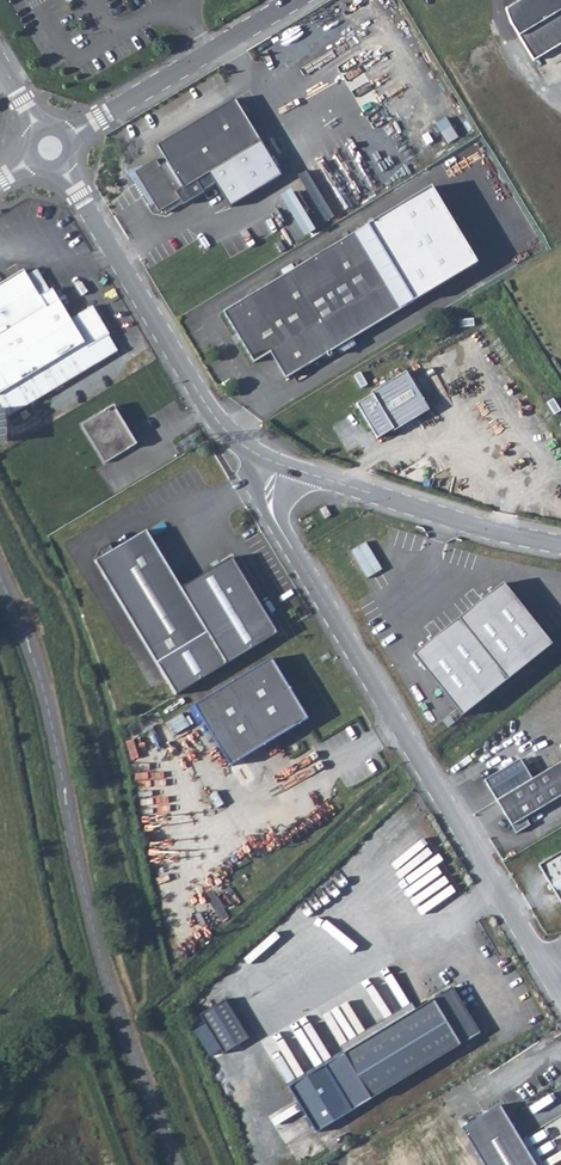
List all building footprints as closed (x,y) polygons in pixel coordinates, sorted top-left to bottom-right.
[(504,6),(509,19),(531,56),(560,38),(560,0),(514,0),(504,6)] [(233,100),(155,147),(165,164),(159,168),(154,162),(133,174),(158,214),(163,212),(179,202),(174,194),(181,190),(182,191),(209,175),(260,144),(233,100)] [(278,175),(260,144),(209,175),(215,185),(229,207),(278,175)] [(215,185),(209,175),(182,191),(181,190),(174,194),(179,202),(163,212),(165,215),(215,185)] [(431,187),(221,313),(252,364),(269,355),(285,380),(477,264),(431,187)] [(22,271),(0,284),(0,343),(7,339),(4,334),(46,309),(45,308),(22,271)] [(45,308),(46,309),(4,334),(7,339),(0,343),(0,404),(8,416),(120,353),(94,307),(71,319),(58,300),(45,308)] [(354,405),(375,439),(391,430),(392,432),(427,410),(404,372),(369,394),(370,396),(354,405)] [(113,407),(82,426),(105,465),(136,445),(113,407)] [(324,507),(319,510),(325,519),(331,516),(324,507)] [(95,562),(156,664),(208,634),(180,588),(146,531),(114,551),(110,544),(100,550),(105,556),(95,562)] [(352,550),(368,575),(384,568),(367,541),(352,550)] [(231,558),(180,588),(208,634),(156,664),(175,695),(278,634),(231,558)] [(410,653),(458,715),(552,645),(505,584),(410,653)] [(307,720),(271,659),(192,706),(229,767),(307,720)] [(483,782),(496,802),(531,781),(519,761),(483,782)] [(496,802),(515,836),(529,827),(524,820),(560,798),(560,764),(531,781),(496,802)] [(560,905),(560,853),(538,867),(560,905)] [(451,989),(413,1012),(441,1058),(479,1035),(451,989)] [(220,1053),(245,1038),(222,1000),(197,1015),(220,1053)] [(441,1058),(413,1012),(287,1088),(315,1134),(441,1058)] [(460,1130),(481,1164),(533,1164),(498,1107),(460,1130)]
